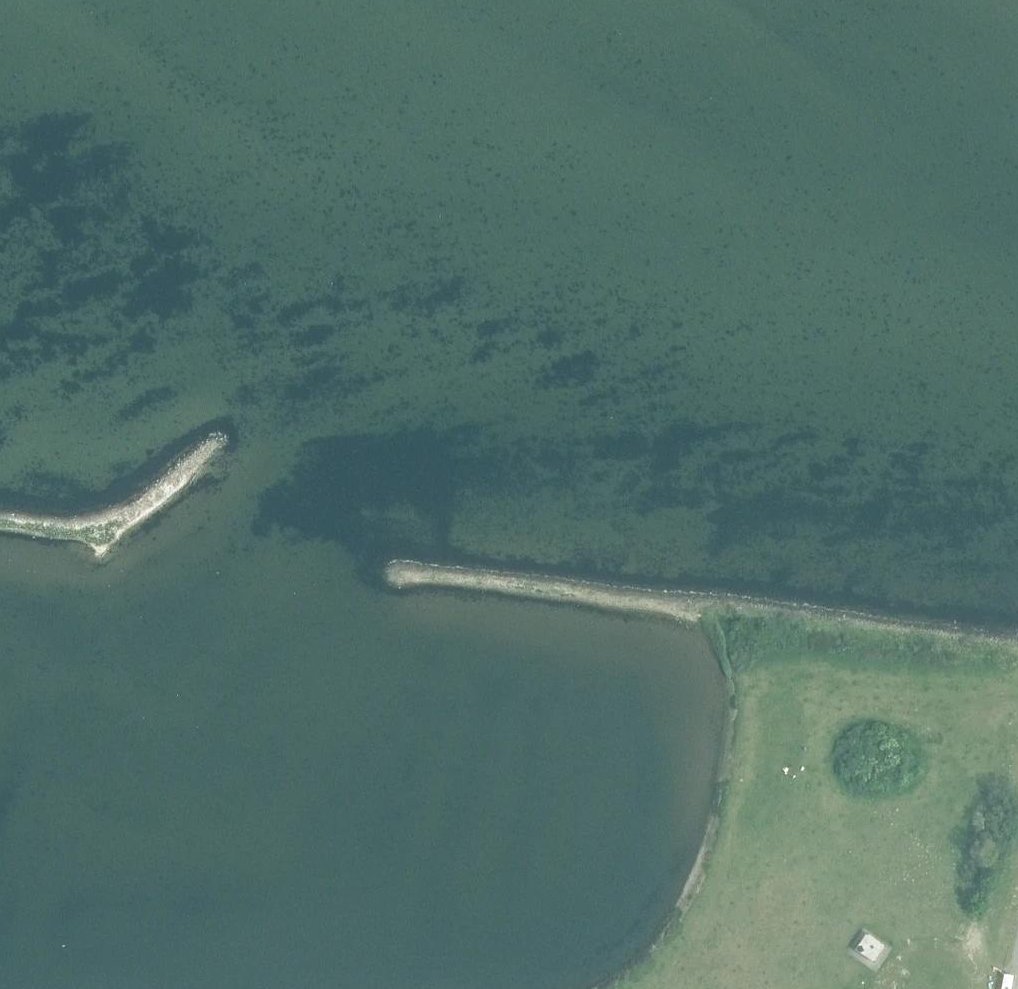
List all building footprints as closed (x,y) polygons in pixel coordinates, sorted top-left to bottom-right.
[(856,950),(875,964),(887,947),(868,933),(856,950)]
